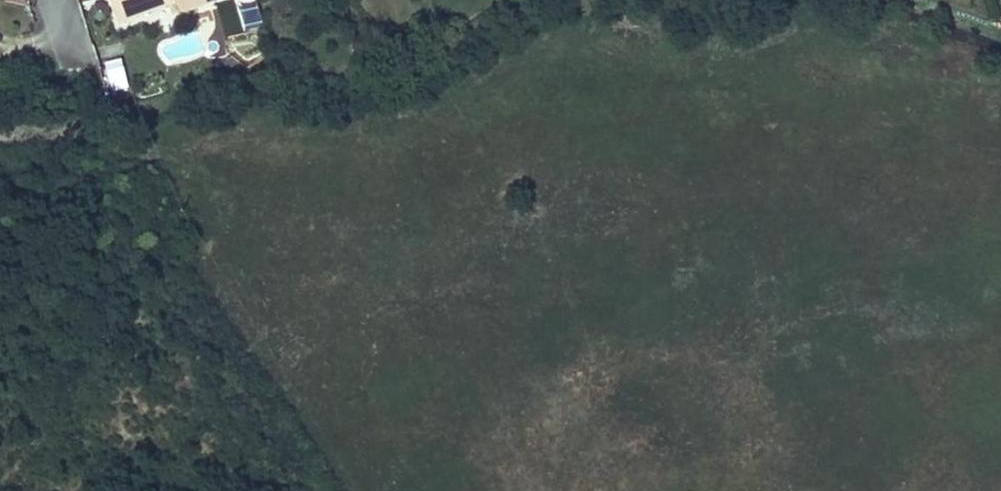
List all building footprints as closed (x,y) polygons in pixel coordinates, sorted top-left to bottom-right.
[(175,0),(109,0),(117,22),(175,2),(175,0)] [(175,2),(179,12),(206,3),(205,0),(175,0),(175,2)] [(254,4),(240,9),(247,32),(261,28),(254,4)]
